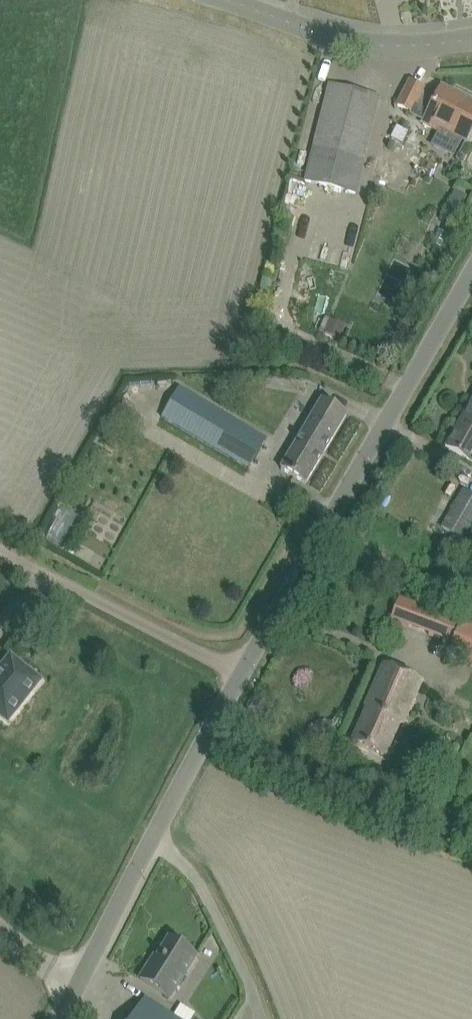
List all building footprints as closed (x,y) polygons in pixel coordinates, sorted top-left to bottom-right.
[(397,105),(411,113),(413,109),(415,106),(428,113),(423,124),(440,133),(433,146),(452,156),(461,140),(462,139),(466,141),(471,129),(471,113),(471,111),(471,103),(442,88),(436,98),(422,91),(424,89),(410,81),(397,105)] [(355,194),(374,116),(379,97),(329,84),(324,104),(305,181),(355,194)] [(455,192),(445,212),(456,218),(466,198),(455,192)] [(329,320),(323,333),(336,339),(342,326),(329,320)] [(162,419),(232,460),(249,470),(266,440),(179,389),(162,419)] [(347,414),(322,399),(281,469),(305,484),(347,414)] [(446,447),(463,457),(471,462),(471,402),(446,447)] [(466,534),(471,524),(471,495),(463,490),(442,526),(463,538),(466,534)] [(461,622),(398,600),(390,620),(408,628),(435,637),(443,640),(440,646),(450,650),(448,655),(471,665),(471,624),(462,620),(461,622)] [(0,670),(0,715),(8,721),(40,681),(10,657),(0,670)] [(352,743),(385,757),(400,721),(403,722),(422,680),(402,672),(384,664),(365,707),(367,708),(352,743)] [(448,781),(451,769),(437,766),(434,777),(448,781)] [(196,956),(186,949),(169,938),(152,965),(150,963),(140,979),(170,998),(196,956)] [(161,1009),(144,998),(131,1018),(177,1018),(161,1009)]
